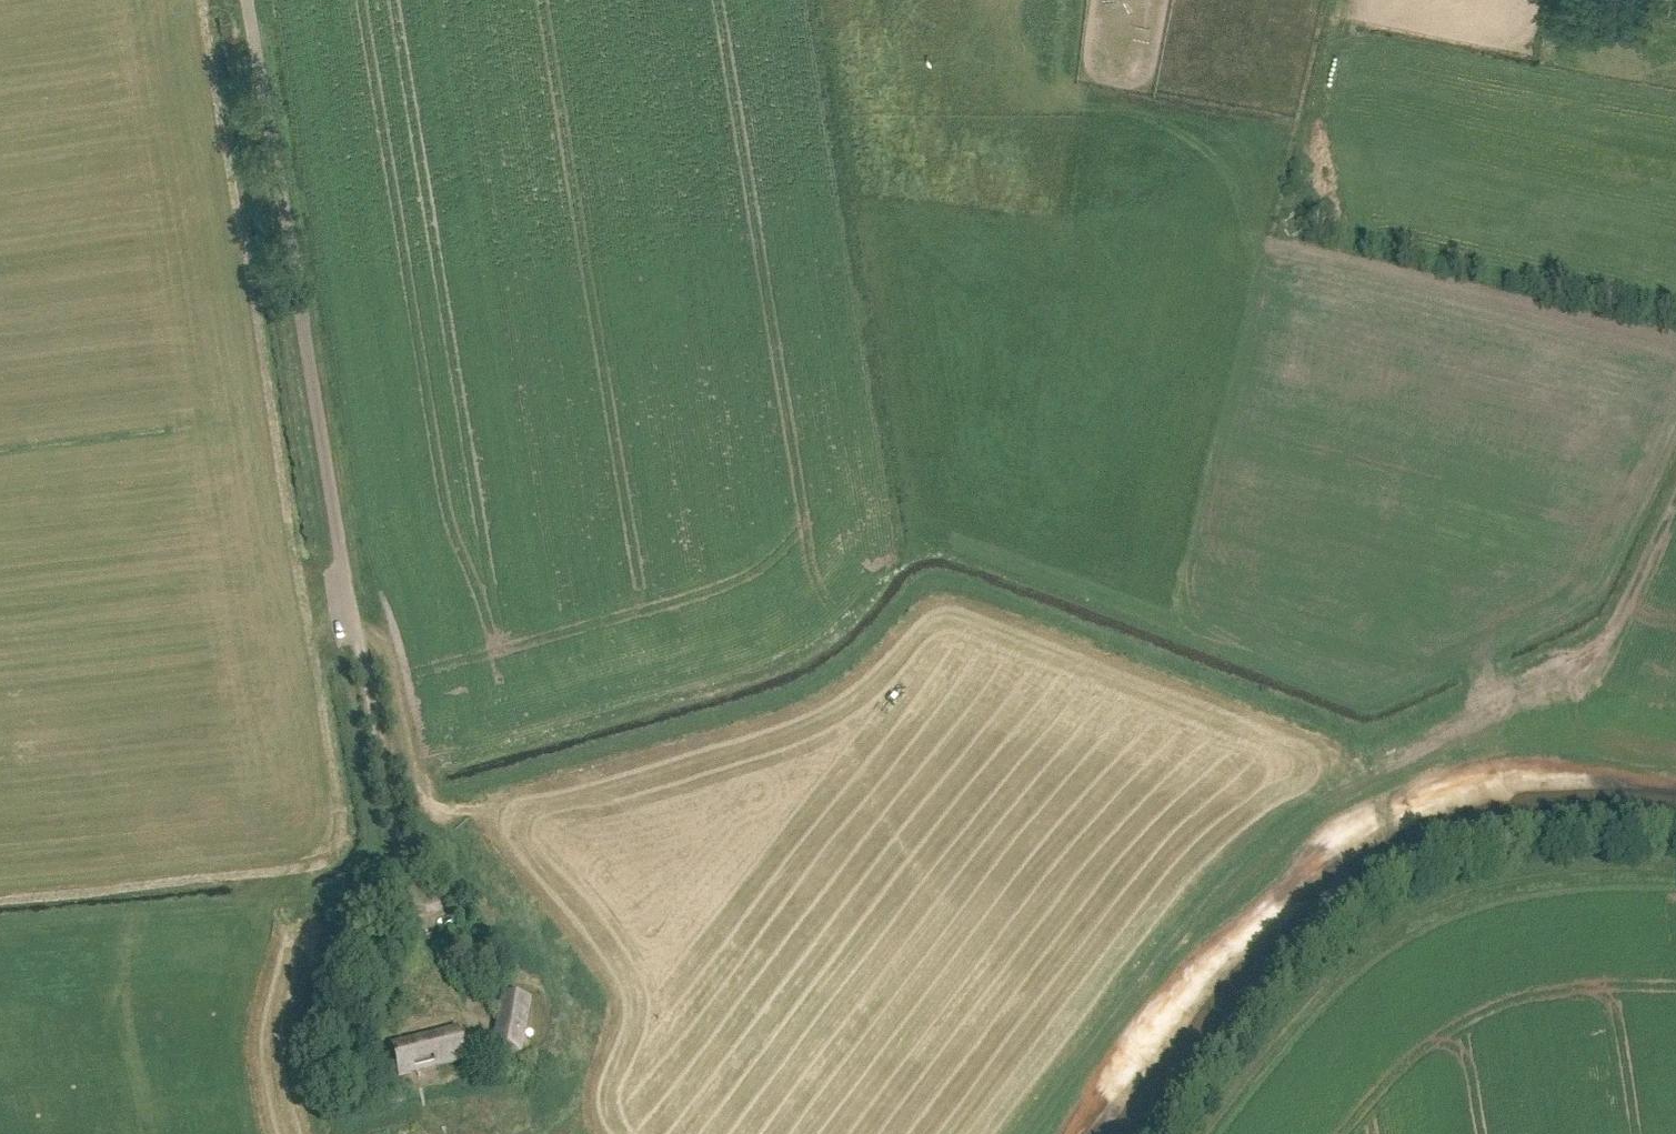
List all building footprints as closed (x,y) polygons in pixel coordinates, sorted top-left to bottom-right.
[(520,1054),(529,999),(502,994),(493,1049),(520,1054)] [(437,1067),(466,1060),(458,1029),(410,1041),(393,1045),(400,1076),(437,1066),(437,1067)]
